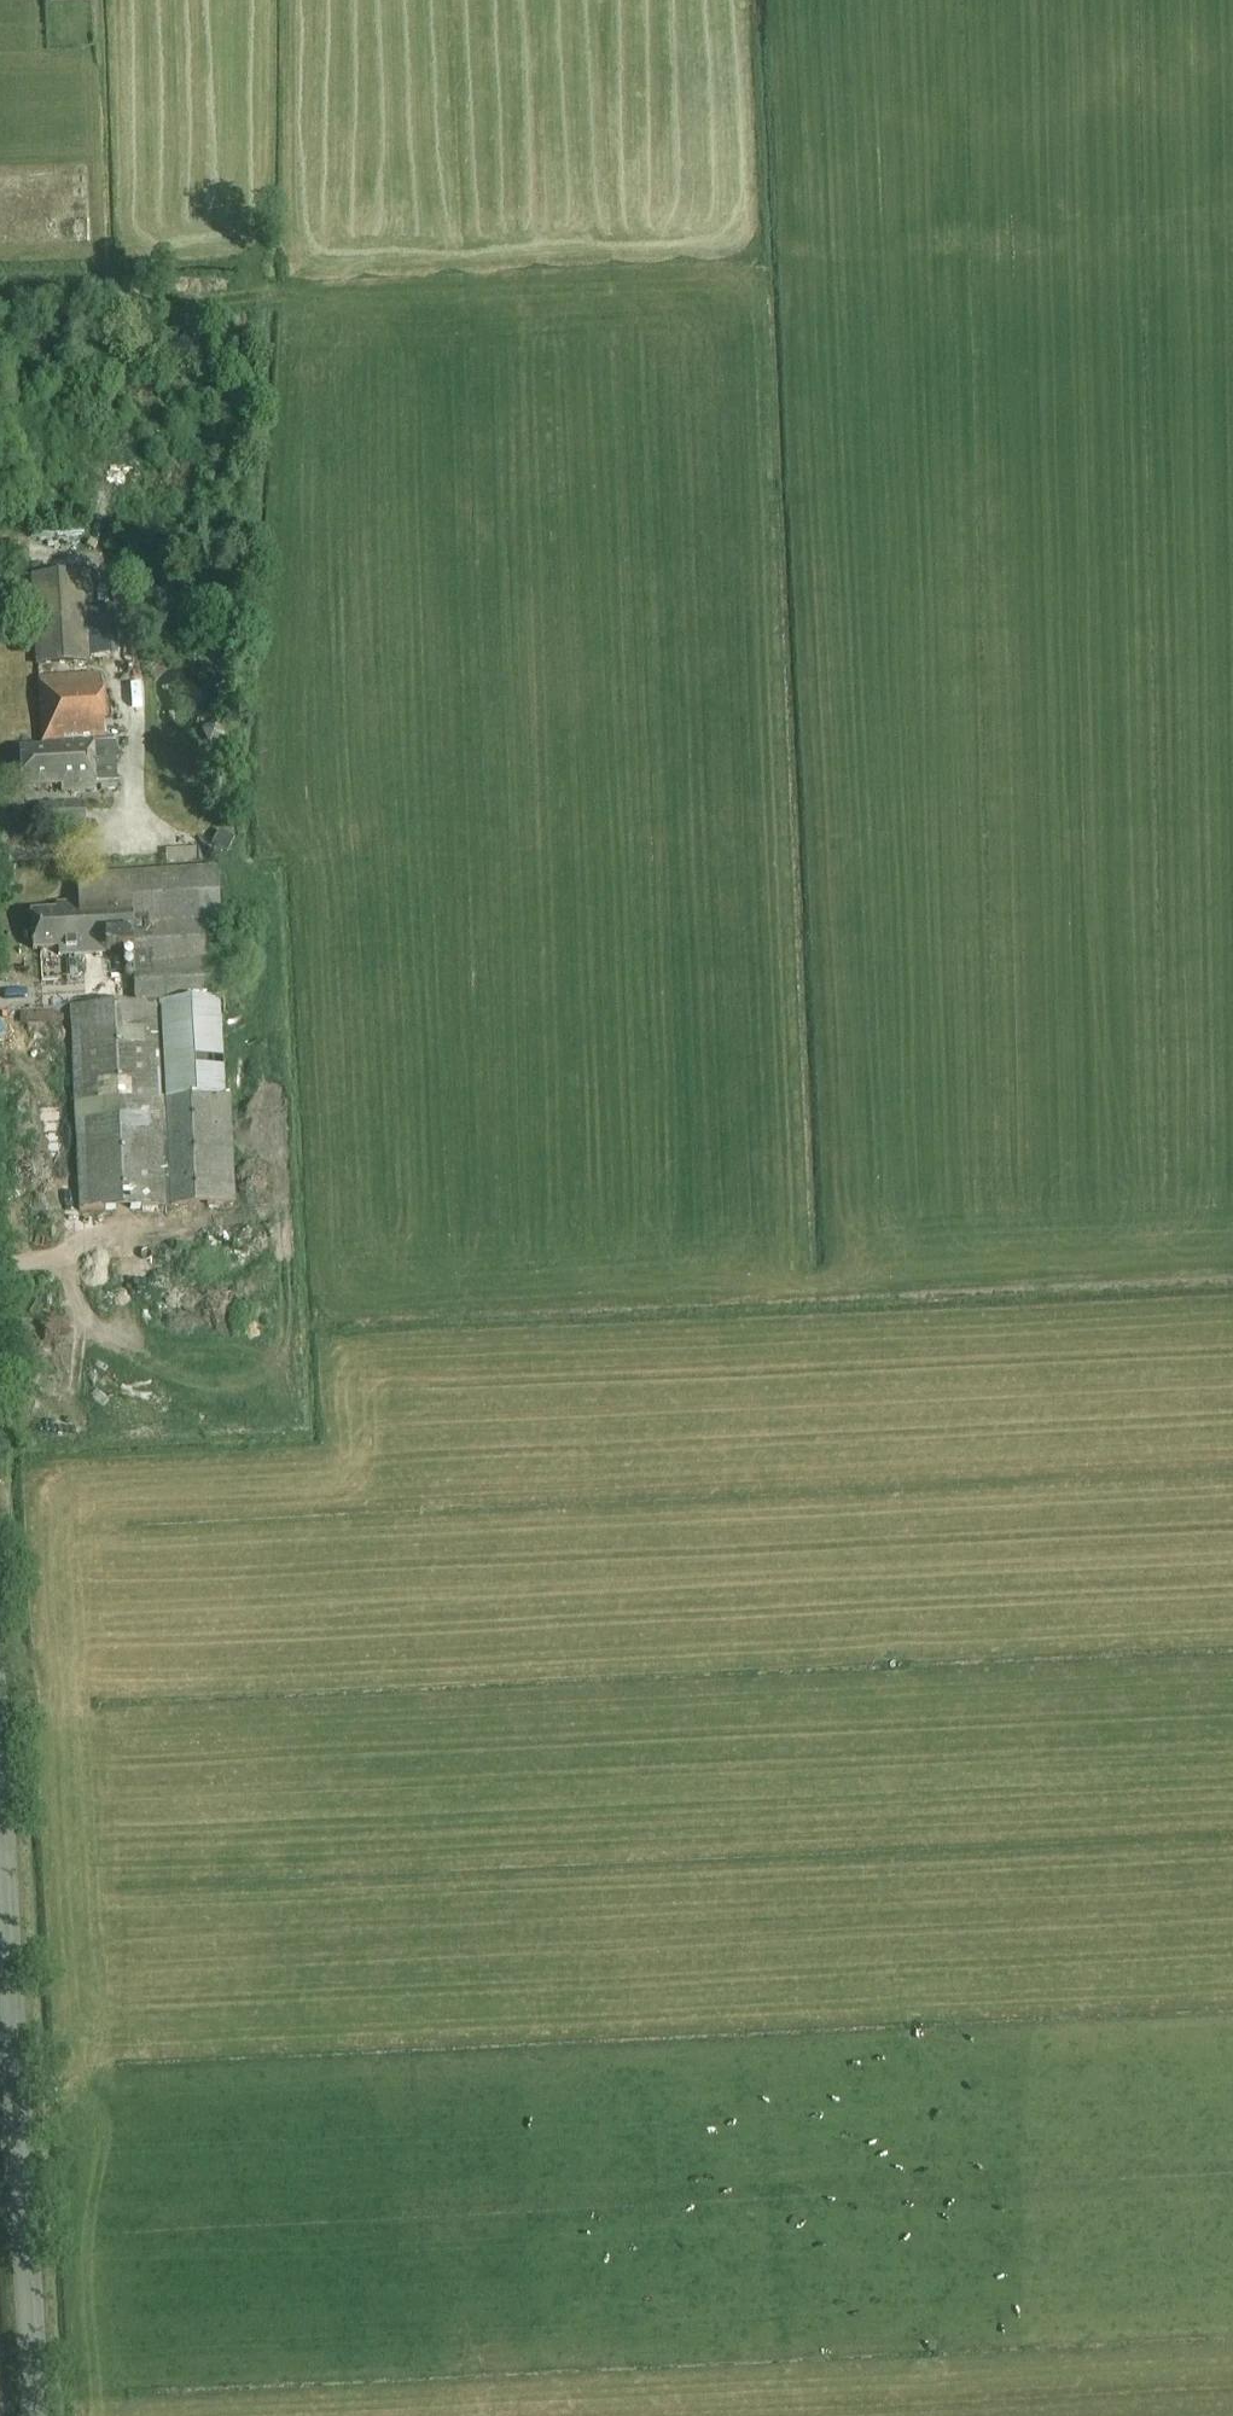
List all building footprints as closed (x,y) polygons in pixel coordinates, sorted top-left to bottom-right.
[(82,574),(32,577),(37,667),(88,664),(82,574)] [(95,790),(93,749),(92,741),(105,741),(101,676),(38,679),(42,744),(48,744),(48,749),(20,751),(23,788),(62,786),(62,792),(95,790)] [(83,803),(39,805),(40,830),(84,828),(83,803)] [(235,838),(219,830),(212,845),(227,853),(235,838)] [(80,1212),(234,1203),(229,1096),(224,1096),(219,999),(225,999),(217,870),(76,879),(77,905),(56,906),(56,912),(30,913),(32,950),(64,949),(65,956),(105,954),(105,953),(132,951),(135,1004),(70,1008),(80,1212)] [(23,1266),(23,1255),(0,1255),(0,1267),(23,1266)]
